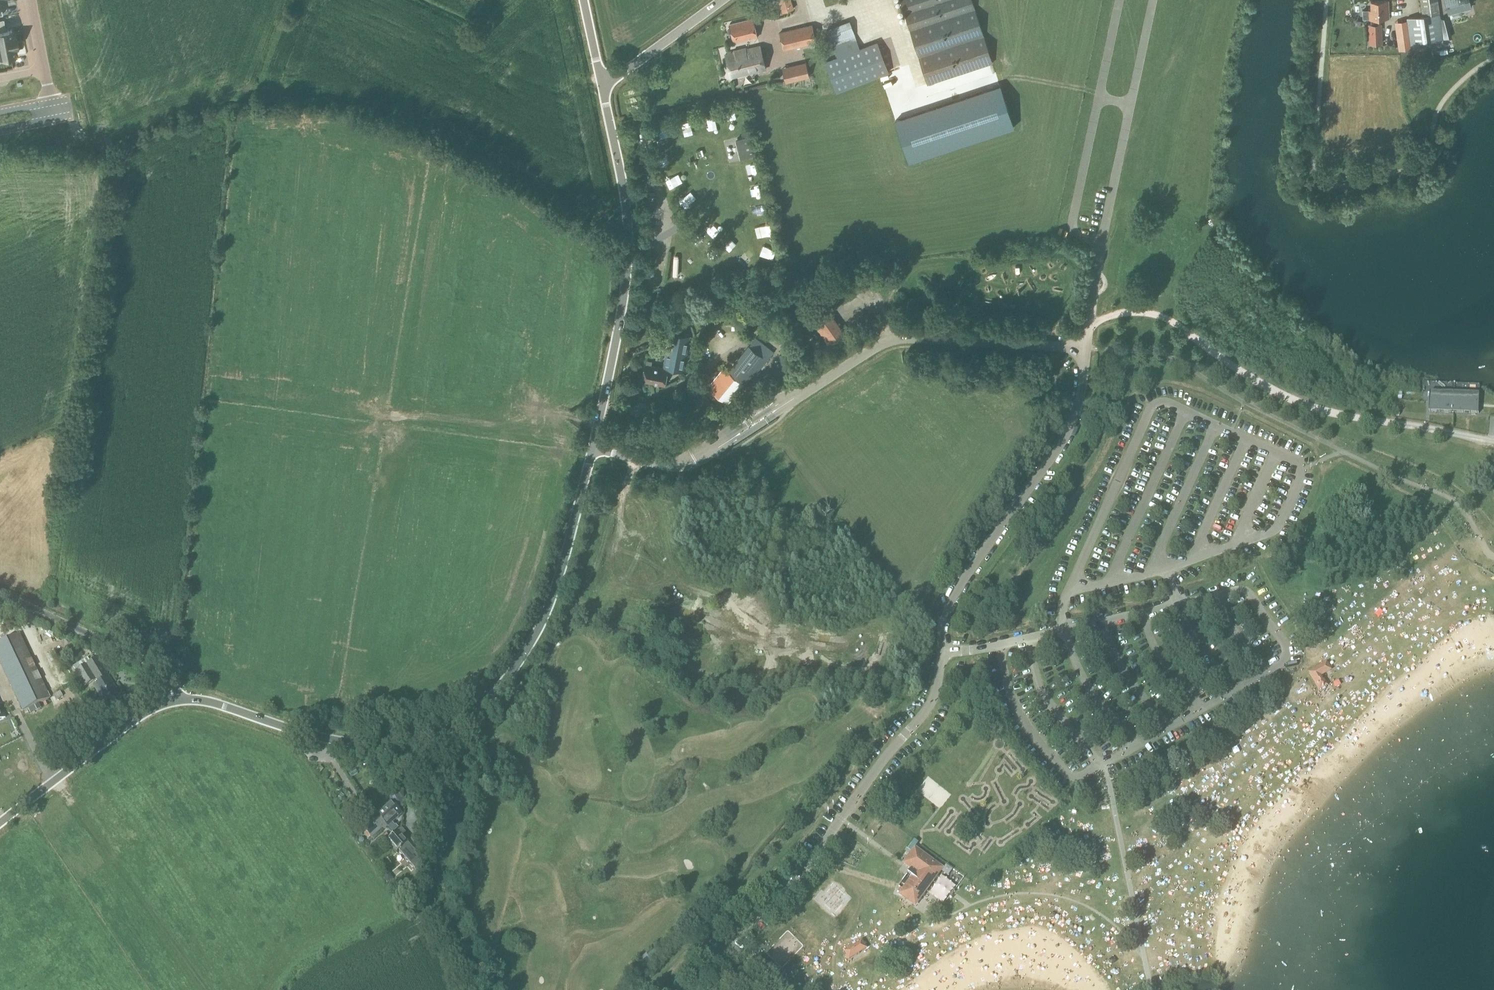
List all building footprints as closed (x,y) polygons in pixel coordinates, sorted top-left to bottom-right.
[(791,0),(782,0),(786,11),(794,8),(791,0)] [(929,83),(993,61),(972,0),(901,0),(929,83)] [(1363,10),(1363,18),(1371,18),(1371,24),(1369,24),(1369,44),(1383,43),(1382,23),(1378,23),(1378,18),(1389,18),(1389,0),(1375,0),(1370,0),(1370,9),(1368,9),(1368,10),(1363,10)] [(1439,7),(1438,0),(1421,0),(1422,9),(1439,7)] [(1472,7),(1470,0),(1444,0),(1449,14),(1472,7)] [(1422,9),(1423,16),(1407,18),(1412,48),(1427,45),(1427,41),(1443,38),(1439,7),(1422,9)] [(753,18),(729,24),(730,26),(728,26),(727,28),(728,32),(730,33),(731,33),(734,42),(757,37),(753,18)] [(0,20),(0,44),(16,41),(15,35),(13,36),(12,29),(6,30),(4,19),(0,20)] [(1408,20),(1398,22),(1396,22),(1400,51),(1412,49),(1408,20)] [(855,35),(849,21),(827,29),(832,43),(855,35)] [(817,42),(812,24),(779,32),(783,50),(817,42)] [(0,44),(0,62),(11,59),(11,55),(17,54),(15,47),(17,46),(16,41),(0,44)] [(759,45),(725,54),(732,77),(765,68),(759,45)] [(832,70),(880,59),(877,45),(829,56),(832,70)] [(801,78),(809,76),(806,62),(798,64),(801,78)] [(841,89),(850,86),(845,71),(835,74),(841,89)] [(913,88),(920,86),(916,73),(909,75),(913,88)] [(1000,86),(895,120),(909,162),(1014,127),(1000,86)] [(736,140),(741,159),(755,155),(750,136),(736,140)] [(829,313),(814,324),(828,344),(844,333),(829,313)] [(645,363),(642,380),(665,385),(668,367),(683,370),(690,335),(671,331),(664,367),(645,363)] [(756,337),(729,370),(725,367),(709,387),(728,403),(743,383),(747,386),(774,351),(756,337)] [(711,377),(705,371),(697,380),(703,386),(711,377)] [(1479,393),(1429,391),(1428,412),(1479,413),(1479,393)] [(20,633),(0,642),(0,664),(22,711),(50,697),(20,633)] [(115,688),(97,658),(76,671),(85,686),(98,678),(100,682),(94,686),(100,696),(102,694),(106,700),(116,695),(113,690),(115,688)] [(155,682),(142,681),(141,689),(154,690),(155,682)] [(60,691),(53,695),(56,700),(63,696),(60,691)] [(392,798),(399,809),(407,804),(399,792),(394,795),(395,796),(392,798)] [(363,800),(356,806),(365,817),(372,811),(363,800)] [(388,805),(377,814),(386,824),(385,826),(386,828),(388,826),(394,833),(399,828),(396,825),(395,826),(392,822),(398,817),(396,814),(400,811),(399,811),(393,804),(390,807),(388,805)] [(342,818),(346,823),(352,817),(348,813),(342,818)] [(360,824),(372,837),(385,826),(386,824),(377,814),(374,816),(372,814),(360,824)] [(402,836),(406,833),(402,828),(388,840),(397,851),(400,848),(417,868),(424,862),(402,836)] [(424,832),(413,838),(421,854),(429,850),(426,844),(429,842),(424,832)] [(944,868),(915,847),(902,864),(910,870),(907,873),(911,876),(898,894),(916,907),(944,868)] [(852,946),(844,951),(849,960),(857,954),(858,953),(858,954),(867,949),(862,940),(853,945),(854,946),(853,947),(852,946)] [(628,970),(631,974),(641,964),(637,960),(628,970)]
